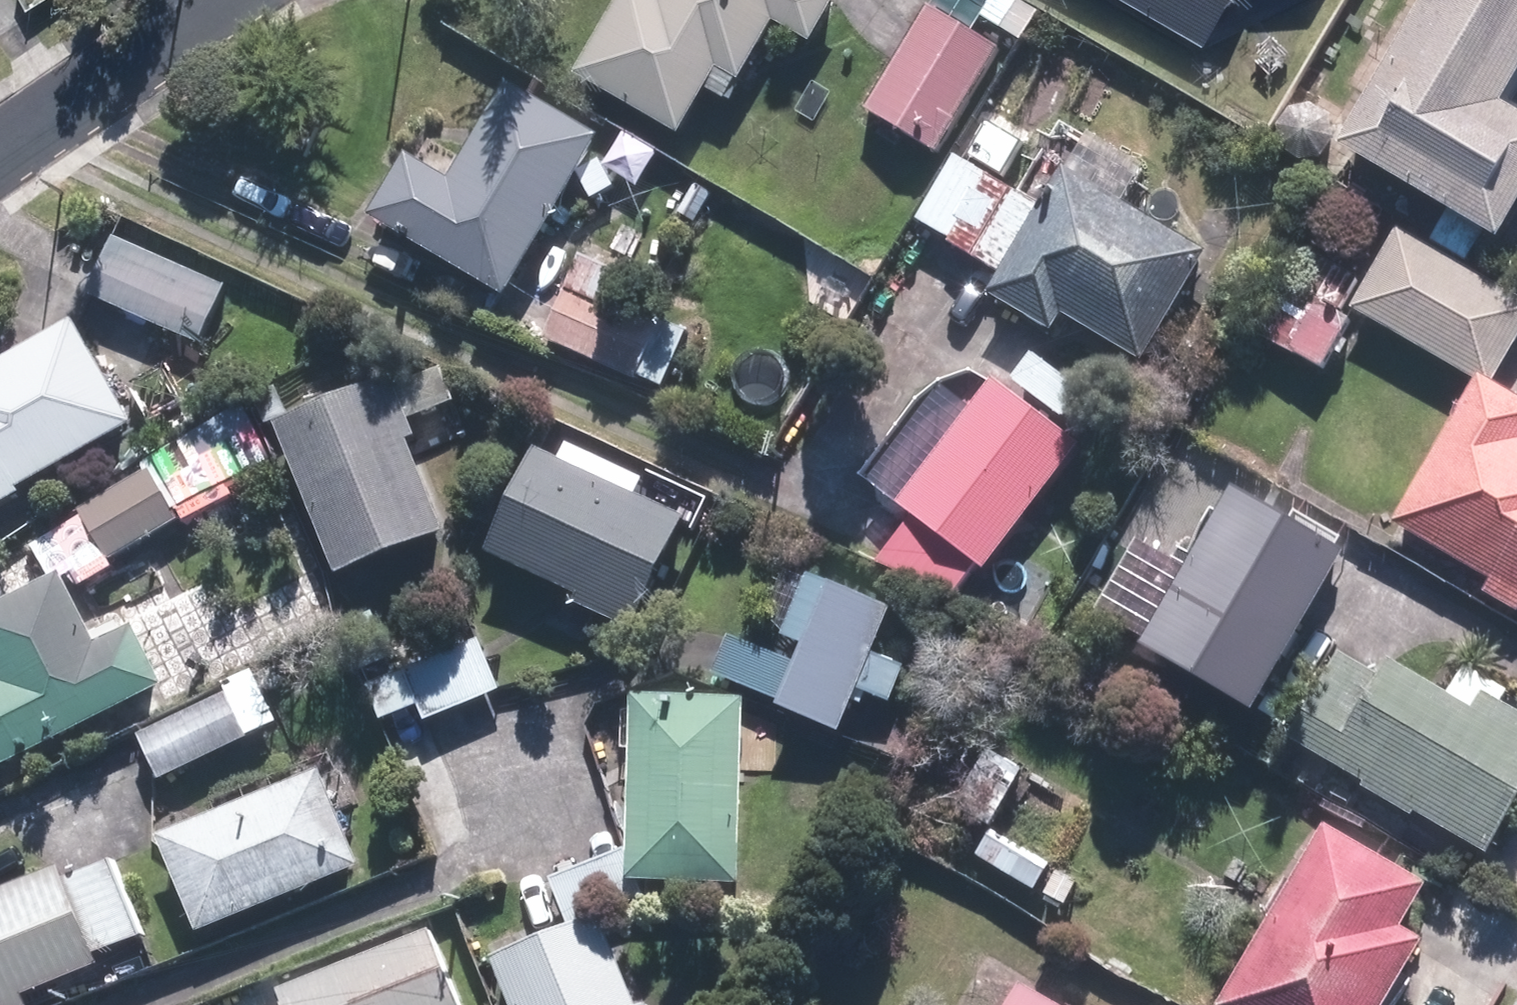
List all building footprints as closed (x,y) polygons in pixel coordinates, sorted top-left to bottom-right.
[(672,142),(709,76),(729,88),(764,27),(804,49),(832,1),(830,0),(610,0),(564,80),(672,142)] [(1204,52),(1233,0),(1112,0),(1204,52)] [(1330,152),(1489,243),(1516,195),(1516,128),(1489,112),(1516,62),(1516,0),(1417,0),(1330,152)] [(994,52),(920,8),(855,118),(930,161),(994,52)] [(359,224),(419,258),(403,286),(471,325),(487,296),(501,303),(590,142),(497,91),(442,189),(394,162),(359,224)] [(1080,138),(1057,179),(1050,175),(1031,209),(945,160),(908,226),(991,273),(976,301),(1043,338),(1054,319),(1135,364),(1195,256),(1114,211),(1137,170),(1080,138)] [(1487,388),(1516,335),(1516,306),(1386,232),(1341,311),(1467,382),(1485,392),(1487,388)] [(77,298),(143,328),(137,341),(163,353),(169,340),(196,351),(222,291),(104,238),(77,298)] [(651,338),(538,285),(516,332),(629,385),(651,338)] [(1352,320),(1312,292),(1271,352),(1311,379),(1352,320)] [(0,362),(0,502),(127,431),(67,324),(0,362)] [(1025,355),(1003,382),(1057,424),(1078,397),(1025,355)] [(436,358),(376,382),(262,428),(325,584),(439,539),(407,459),(467,435),(436,358)] [(1467,382),(1384,529),(1482,585),(1474,599),(1512,620),(1516,611),(1516,446),(1516,444),(1516,410),(1485,392),(1467,382)] [(940,612),(967,578),(972,582),(1071,454),(985,387),(885,514),(896,523),(870,557),(940,612)] [(558,446),(548,467),(520,454),(473,560),(564,600),(559,612),(622,640),(627,628),(673,522),(629,503),(639,481),(558,446)] [(73,521),(33,548),(66,595),(175,521),(137,466),(68,513),(73,521)] [(1324,560),(1212,501),(1130,660),(1242,718),(1324,560)] [(868,653),(884,614),(794,577),(768,641),(793,651),(788,663),(721,636),(704,678),(768,704),(765,713),(830,740),(849,695),(882,709),(899,666),(868,653)] [(119,608),(79,630),(52,580),(0,608),(0,773),(160,686),(119,608)] [(1494,709),(1500,698),(1456,673),(1442,698),(1343,640),(1281,745),(1476,861),(1516,792),(1516,723),(1494,709)] [(410,712),(419,731),(494,696),(469,642),(379,685),(395,718),(410,712)] [(242,677),(128,738),(154,787),(268,725),(242,677)] [(736,699),(622,698),(620,887),(734,888),(736,699)] [(1016,772),(977,749),(941,810),(980,833),(1016,772)] [(313,772),(150,843),(192,938),(354,867),(313,772)] [(1410,949),(1390,937),(1418,890),(1313,828),(1208,1004),(1377,1004),(1410,949)] [(985,834),(969,859),(1055,916),(1072,891),(985,834)] [(17,999),(90,969),(87,961),(139,939),(108,865),(55,888),(49,873),(0,894),(0,1004),(19,1004),(17,999)] [(591,922),(483,967),(499,1004),(625,1004),(591,922)] [(432,931),(268,993),(272,1004),(460,1004),(432,931)] [(1014,990),(1005,1004),(1041,1004),(1014,990)]
